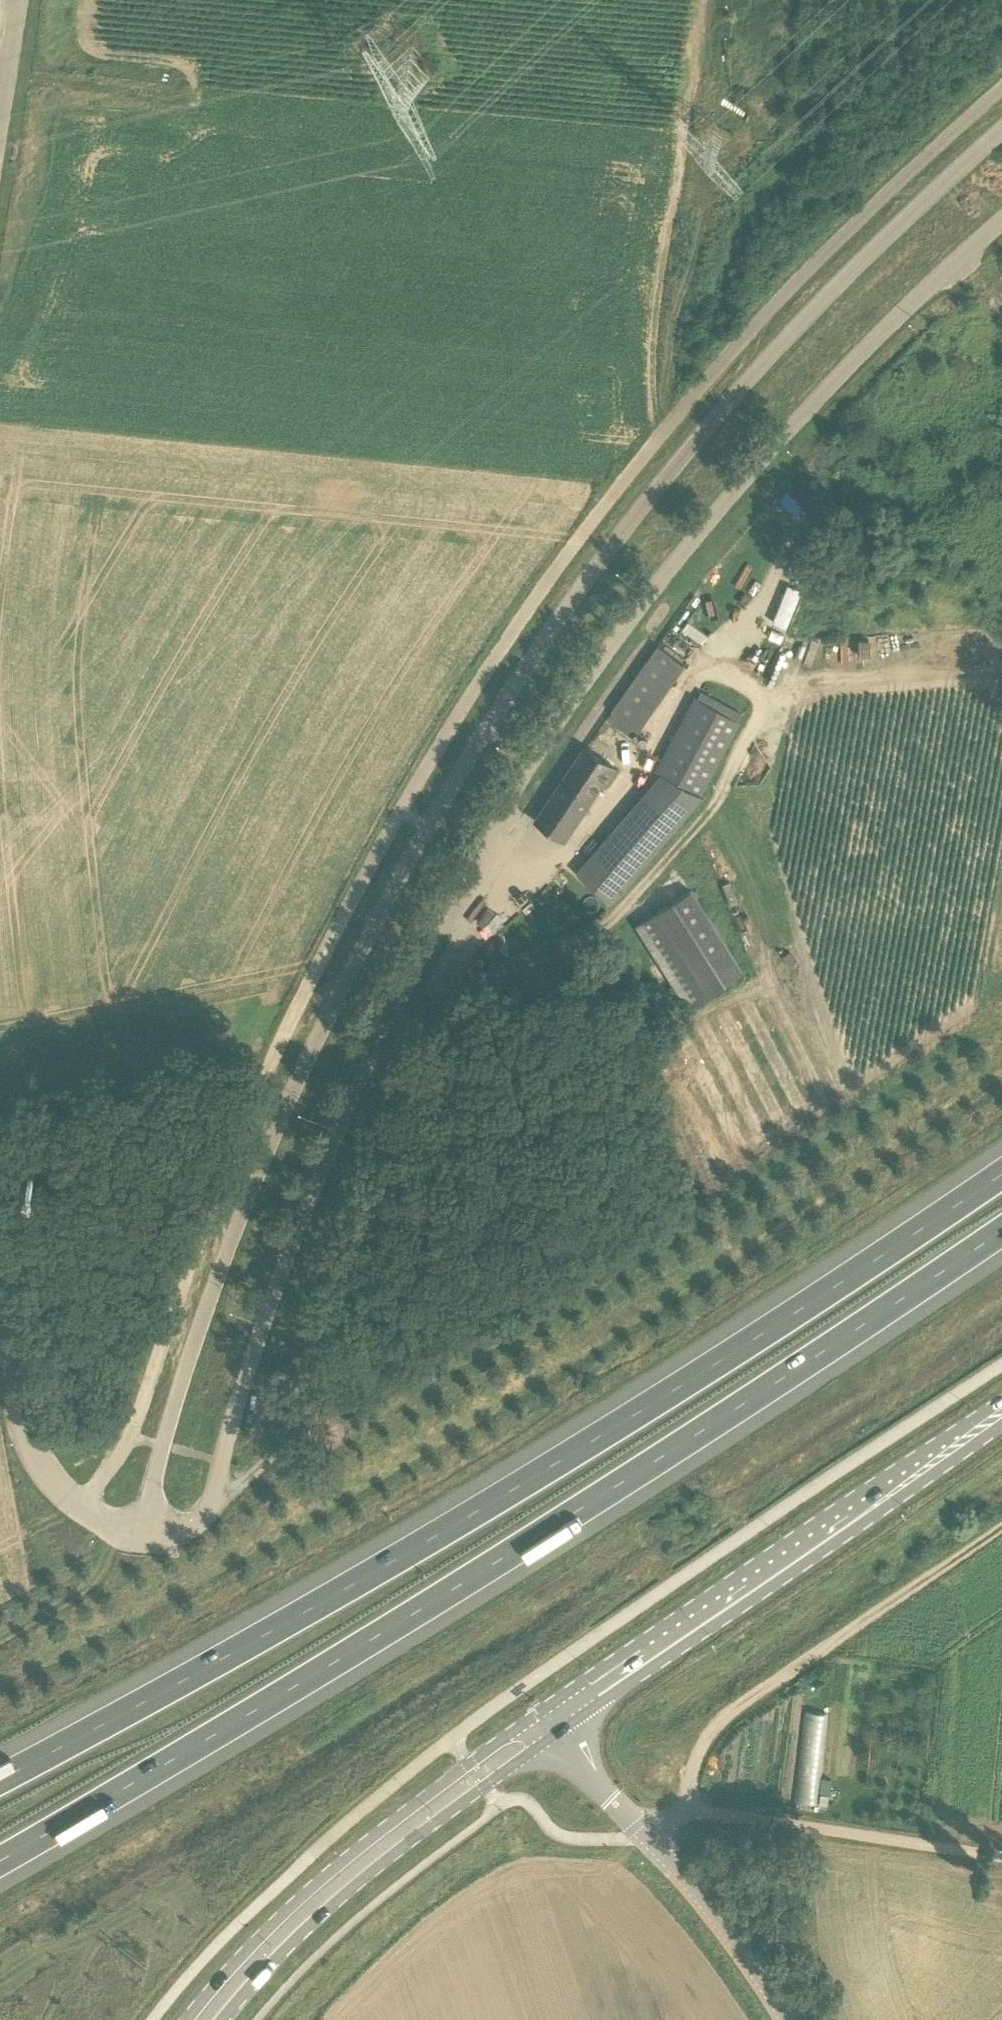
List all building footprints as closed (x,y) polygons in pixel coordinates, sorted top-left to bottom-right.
[(839,505),(801,473),(786,492),(823,523),(839,505)] [(789,579),(807,584),(815,556),(796,551),(789,579)] [(789,581),(772,620),(788,627),(805,588),(789,581)] [(685,662),(660,644),(613,711),(638,728),(685,662)] [(820,662),(820,644),(791,644),(791,662),(820,662)] [(830,668),(858,673),(862,652),(834,647),(830,668)] [(694,693),(655,782),(603,840),(601,843),(583,864),(579,872),(597,888),(623,899),(688,826),(690,821),(704,805),(744,715),(694,693)] [(614,765),(586,747),(537,820),(564,838),(614,765)] [(689,1005),(710,992),(743,971),(692,889),(637,924),(689,1005)] [(821,1802),(826,1710),(802,1709),(797,1800),(821,1802)]
